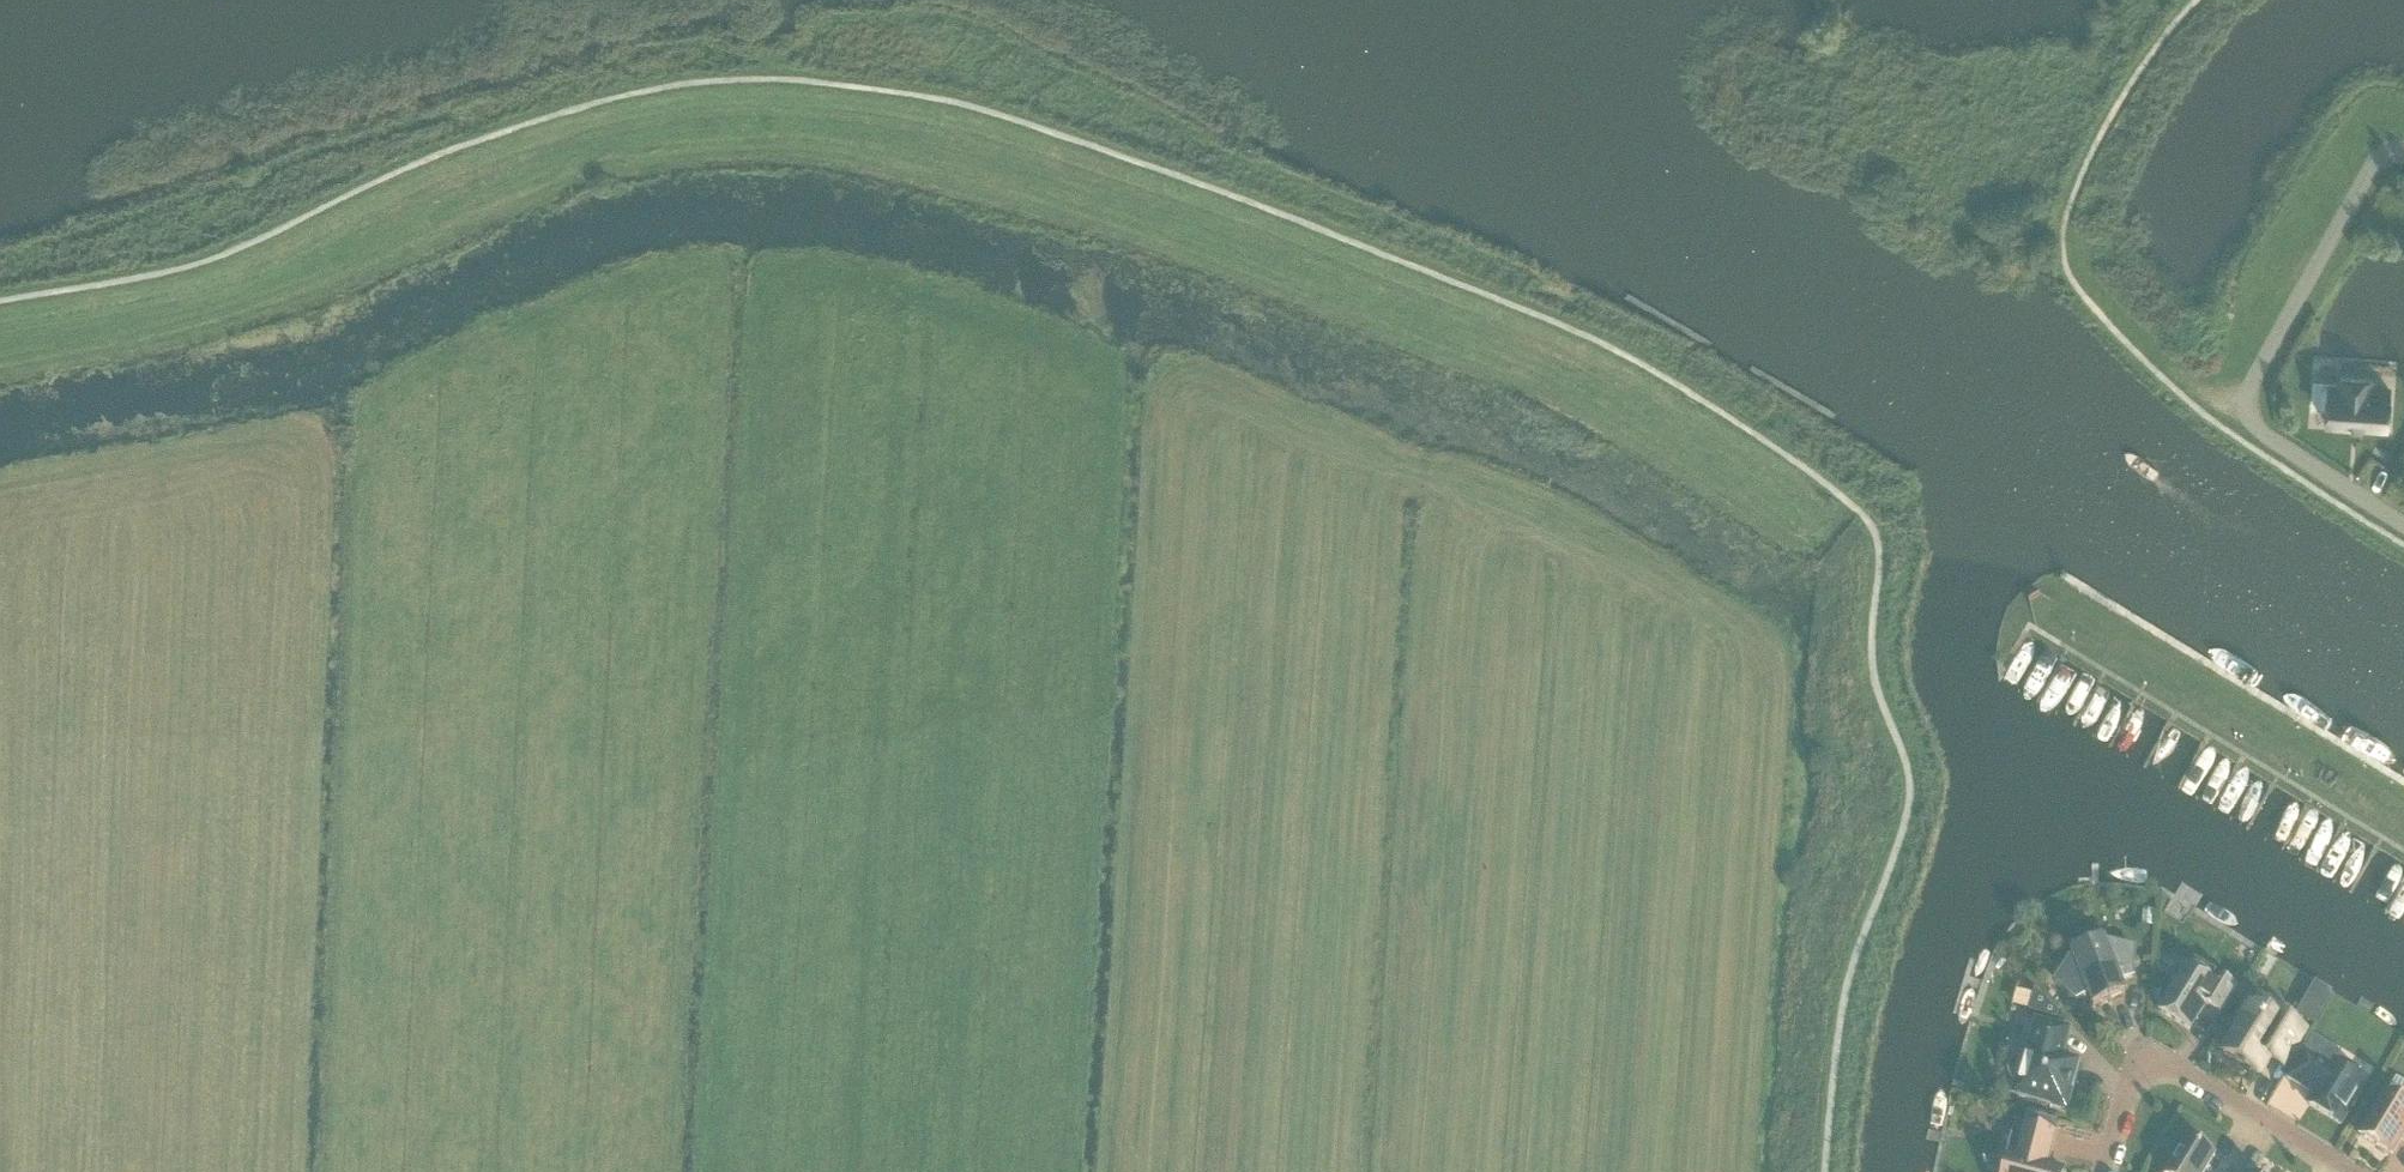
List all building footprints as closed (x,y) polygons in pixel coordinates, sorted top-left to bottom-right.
[(2326,383),(2324,429),(2389,432),(2391,386),(2377,385),(2377,378),(2336,376),(2336,384),(2326,383)] [(2105,943),(2101,934),(2070,947),(2074,956),(2056,979),(2076,1000),(2089,995),(2093,1006),(2124,993),(2120,982),(2133,977),(2134,948),(2105,943)] [(2184,969),(2182,968),(2177,969),(2172,977),(2173,983),(2175,984),(2159,1011),(2188,1030),(2204,1004),(2220,1013),(2236,987),(2219,977),(2215,983),(2187,966),(2184,969)] [(2031,1011),(2059,1019),(2061,1011),(2037,989),(2031,1011)] [(2237,1027),(2222,1052),(2257,1073),(2267,1057),(2283,1066),(2305,1029),(2275,1011),(2272,1016),(2249,1002),(2235,1026),(2237,1027)] [(2061,1057),(2069,1029),(2036,1020),(2029,1048),(2026,1048),(2023,1059),(2019,1057),(2010,1063),(2007,1072),(2012,1081),(2017,1082),(2014,1094),(2050,1103),(2049,1106),(2066,1111),(2072,1089),(2070,1089),(2077,1061),(2061,1057)] [(2186,1048),(2201,1052),(2206,1029),(2192,1026),(2186,1048)] [(2339,1123),(2365,1081),(2334,1063),(2331,1067),(2304,1051),(2287,1079),(2307,1091),(2310,1086),(2317,1090),(2308,1105),(2339,1123)] [(2360,1136),(2390,1154),(2400,1138),(2403,1140),(2403,1103),(2386,1092),(2360,1136)] [(2026,1127),(2023,1126),(2015,1157),(2008,1155),(2004,1171),(2062,1171),(2063,1169),(2046,1164),(2057,1121),(2030,1114),(2026,1127)] [(2187,1138),(2166,1171),(2203,1171),(2214,1155),(2187,1138)]
